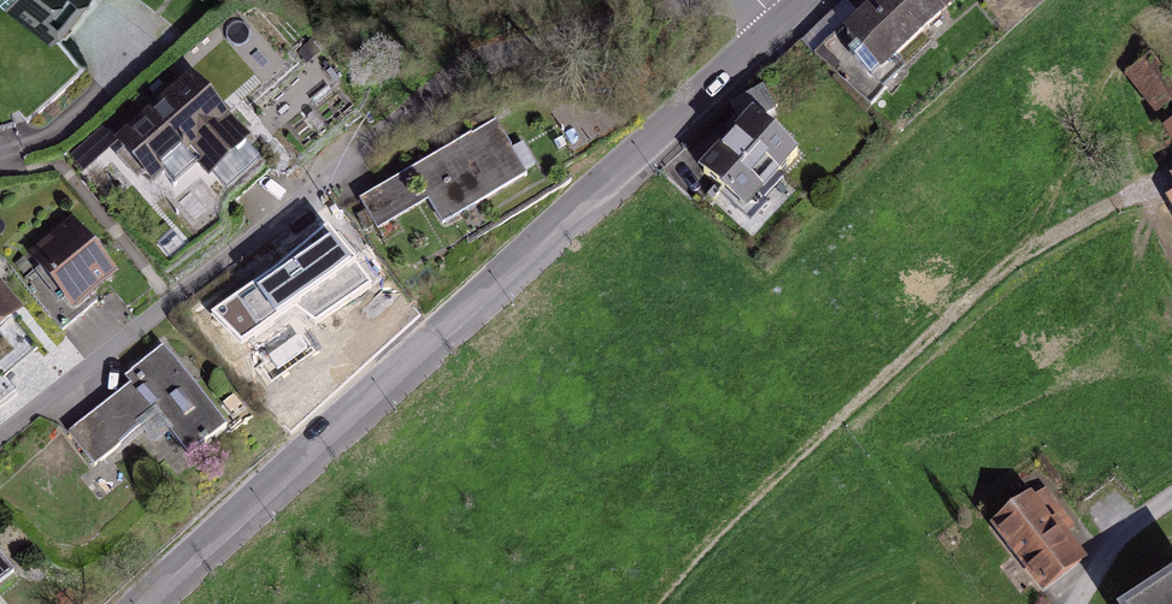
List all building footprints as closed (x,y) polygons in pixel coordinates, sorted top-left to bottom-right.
[(50,40),(77,0),(0,0),(0,3),(50,40)] [(901,84),(966,30),(942,0),(931,0),(872,49),(901,84)] [(1126,83),(1155,127),(1171,115),(1171,87),(1156,63),(1126,83)] [(218,99),(144,158),(176,197),(210,169),(232,196),(271,165),(218,99)] [(724,186),(759,224),(822,167),(787,129),(724,186)] [(511,133),(391,210),(411,240),(457,210),(476,239),(550,192),(511,133)] [(102,236),(56,265),(91,319),(137,289),(102,236)] [(266,311),(292,347),(393,275),(366,239),(266,311)] [(1,375),(50,333),(0,274),(0,374),(1,375)] [(196,366),(92,445),(119,480),(178,436),(213,481),(258,448),(196,366)] [(1037,504),(1001,533),(1047,590),(1083,561),(1037,504)] [(1127,603),(1171,603),(1171,576),(1127,603)]
